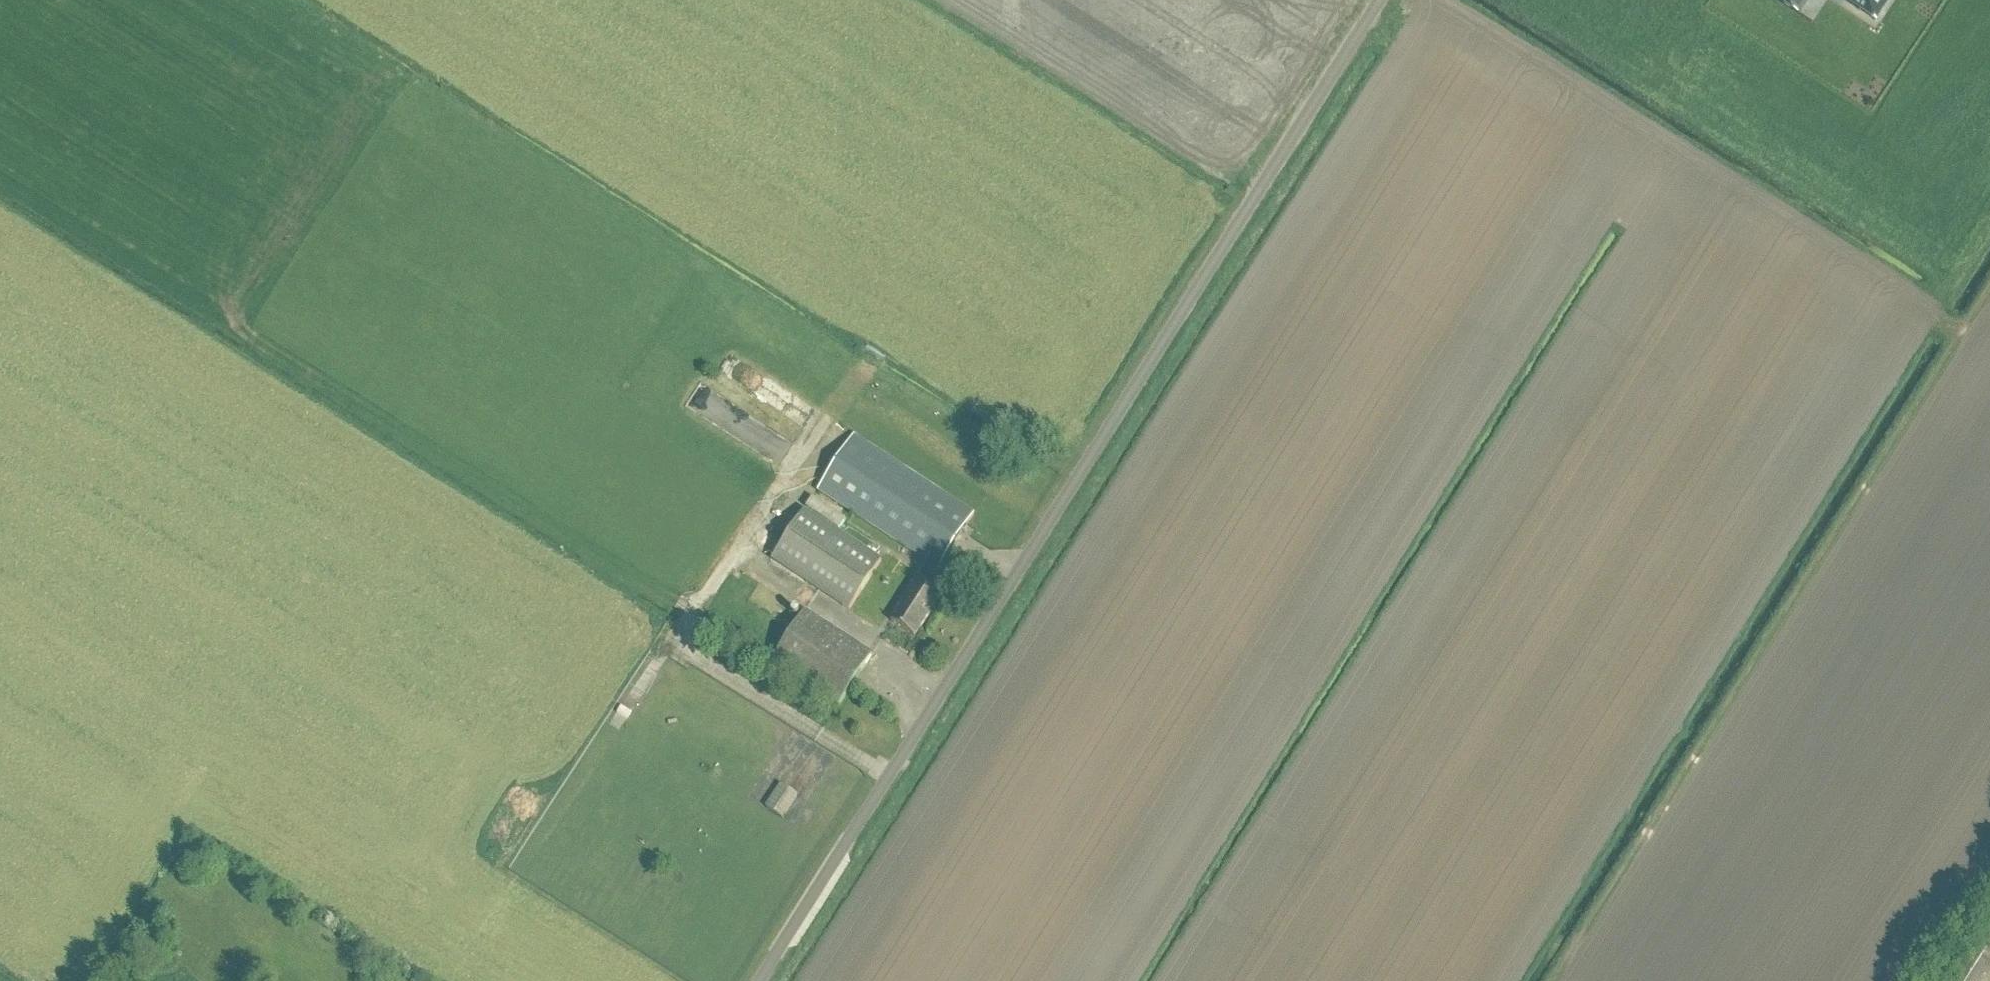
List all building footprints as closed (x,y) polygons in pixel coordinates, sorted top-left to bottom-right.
[(1804,0),(1776,0),(1794,13),(1804,0)] [(1876,16),(1887,0),(1853,0),(1876,16)] [(916,636),(942,596),(927,586),(974,514),(854,437),(819,492),(929,563),(892,620),(916,636)] [(849,614),(881,563),(805,514),(772,565),(849,614)] [(837,710),(871,657),(805,614),(770,668),(837,710)] [(1989,972),(1989,948),(1971,936),(1957,959),(1949,954),(1932,980),(1985,980),(1989,972)]
